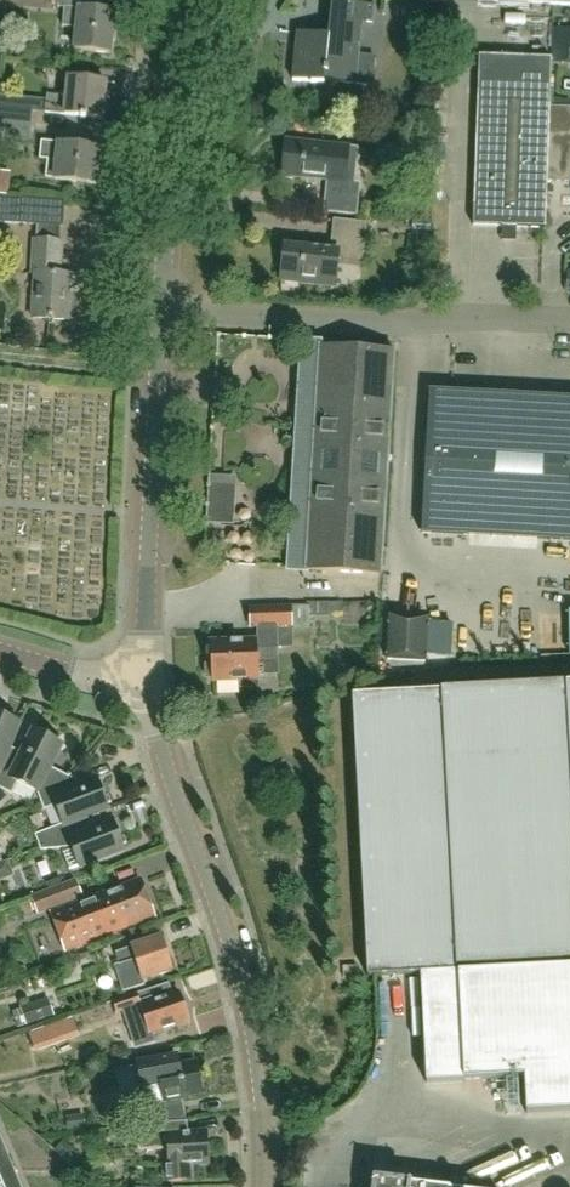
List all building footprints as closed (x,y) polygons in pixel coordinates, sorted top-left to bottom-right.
[(93,0),(60,0),(59,8),(67,9),(65,27),(78,28),(76,51),(111,55),(115,14),(92,11),(93,0)] [(300,33),(295,81),(325,84),(326,81),(357,84),(372,86),(375,55),(360,54),(363,23),(374,24),(375,16),(376,5),(333,1),(332,16),(331,17),(330,36),(300,33)] [(8,17),(7,34),(27,36),(29,19),(8,17)] [(552,49),(552,63),(569,63),(569,49),(552,49)] [(545,227),(547,179),(569,180),(569,109),(550,108),(552,58),(479,55),(473,225),(545,227)] [(33,127),(35,112),(47,113),(47,114),(105,120),(108,84),(69,80),(67,99),(49,97),(48,100),(0,95),(0,124),(33,127)] [(0,124),(0,139),(32,143),(33,127),(0,124)] [(360,147),(287,140),(285,161),(284,161),(282,177),(293,179),(294,177),(327,181),(324,211),(358,215),(360,197),(361,184),(356,184),(360,147)] [(102,149),(60,145),(41,142),(39,161),(49,162),(47,179),(98,185),(102,149)] [(9,196),(11,172),(0,172),(0,195),(9,196)] [(20,224),(64,227),(66,200),(22,197),(21,199),(0,198),(0,200),(0,223),(20,224)] [(338,265),(364,267),(368,223),(334,219),(331,248),(286,244),(282,281),(336,287),(338,265)] [(35,319),(72,322),(73,293),(81,294),(82,277),(63,276),(65,243),(36,241),(34,275),(38,275),(35,319)] [(385,511),(392,390),(395,351),(321,347),(307,570),(380,575),(385,511)] [(429,392),(421,533),(569,542),(569,400),(429,392)] [(235,526),(238,477),(210,475),(207,524),(235,526)] [(211,642),(211,660),(205,665),(206,675),(212,678),(212,681),(240,680),(241,688),(260,688),(258,650),(278,649),(277,632),(292,631),(310,630),(310,617),(341,616),(340,602),(308,602),(308,606),(291,607),(250,609),(250,628),(257,628),(257,640),(211,642)] [(426,663),(429,624),(389,621),(386,660),(426,663)] [(560,652),(561,624),(534,624),(534,652),(560,652)] [(352,698),(367,978),(420,975),(426,1084),(524,1078),(526,1114),(569,1112),(569,686),(352,698)] [(7,752),(18,724),(0,717),(0,766),(6,752),(7,752)] [(12,794),(18,782),(36,791),(49,767),(50,767),(60,745),(34,732),(21,759),(7,752),(6,752),(0,766),(0,788),(12,794)] [(49,767),(36,791),(37,792),(44,810),(57,806),(64,824),(64,825),(84,817),(85,818),(107,809),(105,805),(111,802),(109,795),(107,796),(101,780),(88,784),(89,785),(74,790),(69,777),(50,767),(49,767)] [(111,815),(126,815),(127,795),(112,795),(111,815)] [(41,850),(62,848),(70,870),(123,850),(121,845),(127,843),(124,836),(123,837),(117,820),(104,825),(104,826),(90,831),(85,818),(84,817),(64,825),(64,824),(35,835),(41,850)] [(38,914),(83,897),(77,880),(31,897),(38,914)] [(66,910),(68,915),(55,921),(64,944),(78,939),(80,944),(154,916),(153,913),(154,908),(151,900),(148,898),(142,882),(111,894),(110,892),(94,898),(94,899),(66,910)] [(145,985),(143,981),(172,972),(161,938),(115,953),(119,965),(115,967),(124,992),(145,985)] [(343,966),(344,978),(358,977),(358,965),(343,966)] [(173,995),(169,983),(113,1001),(117,1014),(124,1012),(137,1049),(154,1043),(151,1034),(189,1022),(179,993),(173,995)] [(20,1007),(22,1011),(13,1013),(18,1028),(27,1025),(55,1016),(49,998),(20,1007)] [(107,1006),(90,1012),(94,1025),(111,1019),(107,1006)] [(164,1103),(164,1101),(202,1095),(197,1063),(175,1067),(173,1058),(137,1064),(138,1069),(117,1073),(121,1092),(143,1088),(143,1089),(144,1089),(146,1102),(151,1106),(164,1103)] [(186,1122),(139,1125),(141,1152),(168,1150),(169,1164),(162,1164),(164,1184),(195,1182),(194,1165),(209,1164),(207,1133),(187,1135),(186,1122)] [(9,1157),(0,1134),(0,1161),(9,1157)] [(0,1161),(0,1176),(0,1186),(13,1186),(21,1183),(9,1157),(0,1161)] [(57,1171),(57,1183),(73,1183),(73,1172),(57,1171)] [(409,1184),(409,1183),(374,1178),(373,1186),(429,1186),(409,1184)]
